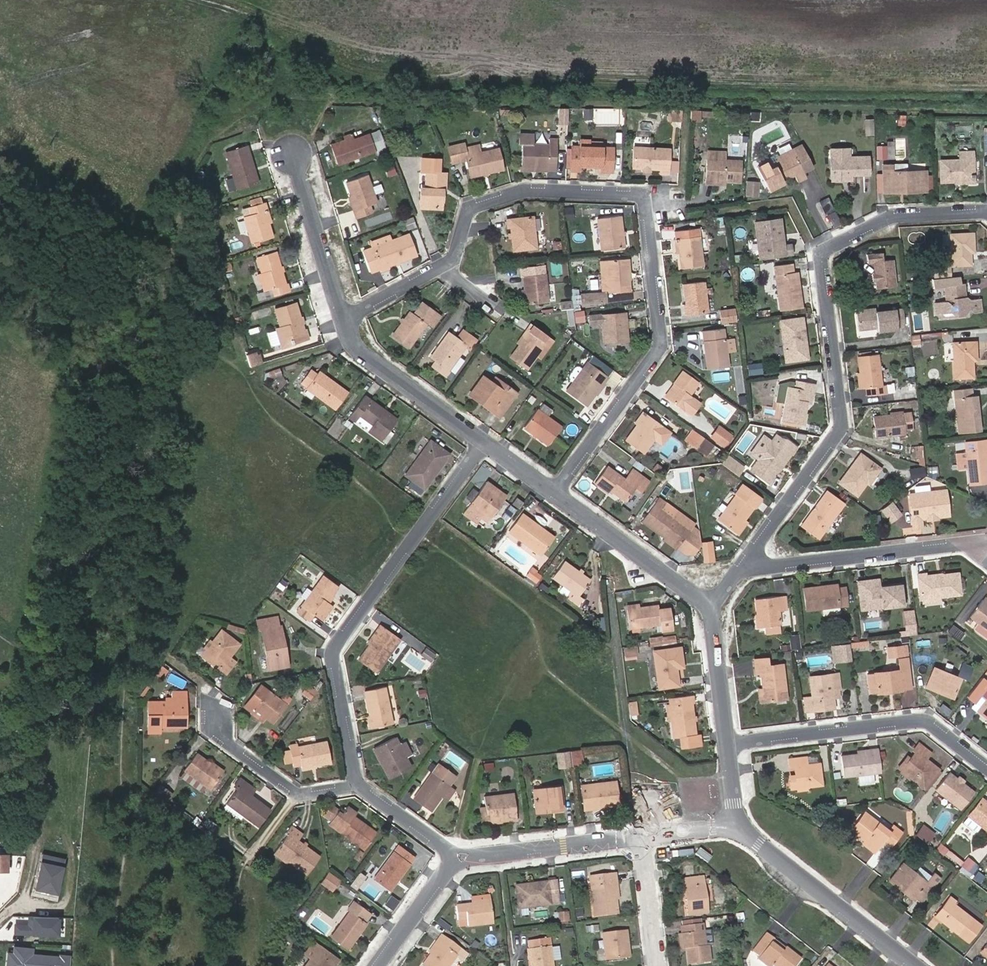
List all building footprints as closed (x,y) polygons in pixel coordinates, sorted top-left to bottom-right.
[(584,107),(584,118),(593,118),(594,108),(584,107)] [(681,110),(673,110),(672,119),(680,119),(681,110)] [(716,110),(693,110),(692,121),(700,121),(700,117),(716,117),(716,110)] [(898,115),(898,124),(906,124),(906,115),(898,115)] [(865,118),(865,134),(875,134),(875,118),(865,118)] [(956,129),(960,138),(969,135),(965,126),(956,129)] [(380,130),(370,134),(376,149),(378,156),(388,152),(380,130)] [(330,143),(332,147),(354,139),(351,133),(344,135),(344,138),(330,143)] [(533,134),(520,133),(519,143),(523,143),(522,166),(549,167),(549,168),(556,169),(557,134),(549,134),(548,145),(532,145),(533,134)] [(354,139),(332,147),(337,163),(376,149),(370,134),(354,139)] [(579,171),(579,167),(579,165),(601,166),(601,169),(600,172),(612,173),(613,147),(602,147),(589,146),(589,142),(589,140),(580,139),(580,146),(572,146),(571,170),(579,171)] [(464,159),(467,176),(502,169),(498,147),(477,152),(475,145),(462,148),(461,143),(446,145),(450,162),(464,159)] [(247,145),(226,152),(238,189),(259,183),(247,145)] [(888,145),(878,145),(878,158),(888,158),(888,145)] [(669,148),(642,147),(642,152),(634,152),(634,168),(642,169),(644,169),(645,167),(648,167),(651,169),(652,169),(661,170),(661,174),(669,174),(669,148)] [(807,176),(793,149),(779,156),(777,165),(771,168),(767,162),(758,166),(770,190),(784,182),(781,175),(784,173),(790,176),(796,173),(799,181),(807,176)] [(850,174),(869,173),(868,157),(852,157),(852,149),(831,149),(832,180),(851,179),(850,174)] [(707,158),(725,159),(725,151),(707,151),(707,158)] [(943,182),(958,181),(973,180),(973,160),(975,160),(975,151),(961,152),(961,160),(942,161),(943,182)] [(767,161),(767,162),(771,168),(777,165),(779,156),(778,155),(767,161)] [(425,188),(420,188),(419,207),(440,208),(440,188),(444,189),(444,172),(438,172),(438,159),(422,157),(420,173),(425,174),(425,184),(425,188)] [(716,180),(740,180),(741,159),(725,159),(707,158),(706,183),(716,184),(716,180)] [(973,180),(958,181),(958,184),(976,183),(975,160),(973,160),(973,180)] [(884,167),(884,186),(904,186),(904,190),(926,190),(926,169),(892,169),(892,167),(884,167)] [(347,182),(351,196),(356,210),(354,211),(357,218),(372,213),(370,205),(377,202),(374,195),(383,191),(381,183),(371,187),(367,175),(347,182)] [(247,200),(249,207),(262,203),(261,196),(247,200)] [(832,197),(819,200),(828,229),(840,225),(832,197)] [(265,210),(268,209),(265,202),(262,203),(249,207),(243,209),(253,243),(272,237),(268,223),(265,210)] [(572,206),(563,208),(565,229),(574,228),(572,206)] [(507,227),(511,227),(513,250),(536,248),(533,216),(506,219),(507,227)] [(602,250),(625,247),(620,216),(598,218),(602,250)] [(754,221),(759,258),(792,253),(791,244),(783,245),(779,218),(754,221)] [(678,239),(679,253),(681,267),(703,265),(698,228),(673,230),(674,239),(678,239)] [(391,241),(374,246),(363,250),(371,271),(380,268),(381,271),(390,268),(389,265),(395,263),(399,262),(417,255),(409,234),(391,241)] [(975,234),(951,235),(953,267),(973,265),(972,253),(975,253),(975,234)] [(360,236),(347,240),(350,246),(362,242),(360,236)] [(372,242),(374,246),(391,241),(389,236),(372,242)] [(265,281),(262,282),(264,290),(273,288),(275,295),(290,290),(287,283),(285,283),(281,272),(280,267),(275,252),(258,257),(263,273),(265,281)] [(877,274),(877,280),(878,288),(896,286),(893,260),(884,261),(882,253),(867,255),(868,263),(876,262),(877,274)] [(629,281),(627,259),(607,260),(608,276),(609,293),(630,291),(629,281)] [(231,270),(228,260),(220,262),(219,262),(222,273),(231,270)] [(797,285),(799,285),(797,271),(794,271),(793,263),(774,265),(780,310),(802,307),(800,290),(797,291),(797,285)] [(525,289),(527,304),(548,301),(544,265),(520,268),(521,276),(523,276),(525,289)] [(938,279),(953,278),(951,268),(937,269),(938,279)] [(686,304),(687,314),(707,312),(704,281),(684,284),(686,304)] [(962,293),(966,293),(965,284),(946,286),(948,301),(937,303),(938,314),(940,315),(949,314),(951,310),(959,317),(966,316),(971,310),(976,313),(984,312),(982,299),(971,300),(966,297),(963,298),(962,293)] [(604,293),(582,295),(582,305),(605,303),(604,293)] [(561,303),(561,310),(571,308),(572,308),(572,301),(561,303)] [(302,324),(300,318),(295,303),(276,309),(281,327),(277,328),(282,345),(292,342),(292,345),(307,340),(304,330),(302,324)] [(722,311),(724,322),(736,321),(737,321),(736,309),(722,311)] [(876,309),(857,311),(859,329),(878,327),(878,331),(899,328),(899,326),(906,325),(904,309),(876,312),(876,309)] [(583,310),(573,311),(574,321),(584,320),(583,310)] [(940,315),(938,314),(938,320),(959,317),(951,310),(949,314),(940,315)] [(392,335),(407,347),(425,323),(409,311),(392,335)] [(602,324),(604,343),(628,341),(625,312),(589,315),(590,325),(602,324)] [(244,316),(236,318),(237,324),(246,322),(244,316)] [(808,357),(803,325),(801,325),(800,317),(780,320),(786,361),(808,357)] [(518,343),(520,344),(534,325),(532,323),(518,343)] [(534,325),(520,344),(511,357),(526,368),(549,336),(534,325)] [(724,328),(702,331),(707,369),(729,366),(727,352),(736,351),(734,338),(725,339),(724,328)] [(457,339),(448,332),(429,359),(433,362),(430,367),(443,377),(449,370),(447,369),(465,345),(467,346),(473,338),(463,331),(457,339)] [(920,333),(911,335),(913,347),(922,344),(920,333)] [(938,339),(930,339),(930,338),(925,338),(923,349),(936,351),(938,339)] [(972,361),(975,361),(979,361),(978,341),(955,343),(957,379),(976,377),(975,366),(972,366),(972,361)] [(256,351),(247,354),(250,365),(250,366),(260,363),(256,351)] [(862,373),(864,388),(868,388),(868,396),(888,394),(887,386),(883,386),(879,354),(860,357),(862,373)] [(587,405),(595,394),(603,383),(607,377),(588,362),(583,368),(573,381),(567,390),(587,405)] [(747,365),(749,374),(762,372),(761,363),(747,365)] [(573,381),(583,368),(577,364),(568,377),(573,381)] [(916,375),(915,366),(907,367),(908,376),(916,375)] [(280,368),(268,371),(270,378),(282,374),(280,368)] [(302,381),(309,386),(317,374),(311,370),(302,381)] [(684,370),(674,383),(677,386),(668,398),(684,410),(694,397),(691,395),(700,382),(684,370)] [(332,386),(335,382),(320,371),(317,374),(332,386)] [(317,374),(309,386),(307,387),(336,409),(349,392),(335,382),(332,386),(317,374)] [(497,405),(503,410),(516,393),(509,388),(506,393),(492,383),(484,376),(470,394),(478,401),(480,399),(494,409),(497,405)] [(492,383),(506,393),(509,388),(496,378),(492,383)] [(785,403),(783,419),(802,423),(807,402),(811,403),(814,384),(790,380),(779,385),(776,402),(785,403)] [(603,383),(595,394),(597,395),(605,385),(603,383)] [(677,386),(674,383),(665,395),(668,398),(677,386)] [(977,409),(980,409),(979,394),(974,395),(973,387),(956,389),(962,433),(983,430),(981,414),(978,414),(977,409)] [(382,440),(397,419),(365,396),(349,417),(356,421),(361,415),(373,425),(369,431),(382,440)] [(701,402),(694,397),(684,410),(692,416),(701,402)] [(478,401),(492,412),(494,409),(480,399),(478,401)] [(498,416),(503,410),(497,405),(494,409),(492,412),(498,416)] [(536,409),(524,426),(548,443),(561,427),(536,409)] [(634,423),(637,426),(646,413),(643,412),(634,423)] [(905,413),(891,415),(875,416),(877,437),(907,433),(906,428),(915,427),(914,412),(905,413)] [(646,413),(637,426),(626,440),(644,453),(654,439),(662,444),(671,432),(646,413)] [(373,425),(361,415),(356,421),(369,431),(373,425)] [(731,435),(718,425),(710,435),(723,445),(731,435)] [(685,439),(705,454),(713,444),(693,429),(685,439)] [(779,443),(773,438),(750,468),(768,481),(777,469),(790,451),(792,453),(797,447),(783,437),(779,443)] [(967,441),(971,483),(986,482),(986,440),(967,441)] [(442,459),(444,460),(449,454),(431,441),(406,474),(424,488),(438,470),(435,467),(442,459)] [(792,453),(790,451),(777,469),(779,471),(792,453)] [(862,454),(840,482),(858,495),(868,481),(870,483),(882,468),(862,454)] [(726,455),(721,463),(737,474),(743,467),(726,455)] [(438,470),(444,460),(442,459),(435,467),(438,470)] [(657,463),(652,470),(660,475),(664,469),(657,463)] [(611,489),(613,491),(626,501),(636,487),(642,491),(648,481),(633,470),(626,479),(607,466),(595,483),(608,492),(609,492),(611,489)] [(926,466),(912,467),(913,477),(927,475),(926,466)] [(485,483),(481,489),(489,496),(494,489),(485,483)] [(735,532),(745,519),(760,498),(741,484),(735,493),(736,494),(717,520),(735,532)] [(489,496),(481,489),(468,507),(463,514),(476,523),(481,516),(488,521),(505,497),(494,489),(489,496)] [(923,518),(928,517),(931,513),(935,512),(939,515),(950,514),(947,489),(911,494),(915,526),(923,525),(923,518)] [(816,511),(814,510),(801,527),(819,539),(845,503),(827,491),(816,507),(818,508),(816,511)] [(518,509),(523,502),(516,497),(511,503),(518,509)] [(653,504),(659,508),(663,502),(657,498),(653,504)] [(901,514),(892,502),(883,509),(892,521),(901,514)] [(677,546),(689,530),(670,516),(659,508),(653,504),(641,520),(664,536),(677,546)] [(511,506),(502,516),(507,521),(516,510),(511,506)] [(670,516),(689,530),(693,524),(675,511),(670,516)] [(540,555),(551,541),(539,532),(541,530),(520,515),(508,532),(540,555)] [(748,520),(745,519),(735,532),(738,534),(748,520)] [(539,532),(551,541),(553,538),(541,530),(539,532)] [(675,548),(677,546),(664,536),(662,538),(675,548)] [(686,538),(679,549),(689,556),(696,546),(686,538)] [(711,543),(701,544),(703,563),(713,561),(711,543)] [(571,592),(578,597),(590,581),(564,562),(552,578),(564,587),(571,592)] [(526,576),(536,583),(541,576),(531,569),(526,576)] [(959,573),(942,575),(926,577),(926,573),(919,574),(922,599),(924,598),(939,597),(961,595),(959,573)] [(329,605),(328,604),(326,603),(332,595),(337,588),(324,577),(298,612),(309,620),(314,613),(319,618),(329,605)] [(283,579),(278,586),(283,590),(288,583),(283,579)] [(861,610),(904,604),(901,585),(879,588),(878,579),(858,582),(861,610)] [(837,584),(804,589),(807,609),(849,604),(847,587),(837,588),(837,584)] [(566,599),(571,592),(564,587),(559,593),(566,599)] [(583,601),(578,597),(571,592),(566,599),(578,607),(583,601)] [(755,600),(757,617),(759,617),(761,628),(766,627),(767,634),(781,632),(778,612),(786,611),(784,596),(755,600)] [(973,620),(986,630),(986,603),(983,600),(970,617),(973,620)] [(332,607),(329,605),(319,618),(322,620),(332,607)] [(639,608),(626,610),(629,628),(660,624),(660,631),(670,629),(668,608),(658,610),(657,606),(639,608)] [(586,615),(581,623),(588,628),(594,621),(586,615)] [(908,634),(918,634),(916,615),(906,616),(908,634)] [(280,650),(284,649),(280,627),(277,627),(276,618),(256,621),(257,631),(262,630),(269,670),(283,667),(280,650)] [(244,629),(228,625),(227,628),(243,633),(244,629)] [(379,634),(371,644),(359,661),(376,673),(400,640),(381,625),(376,632),(379,634)] [(212,659),(215,661),(221,666),(219,669),(226,674),(235,661),(230,657),(239,644),(221,631),(212,642),(207,650),(202,656),(210,662),(212,659)] [(368,642),(371,644),(379,634),(376,632),(368,642)] [(794,650),(801,649),(799,634),(790,635),(791,644),(781,645),(782,651),(794,650)] [(650,639),(651,644),(676,641),(675,635),(650,639)] [(840,646),(842,660),(850,659),(849,645),(840,646)] [(895,646),(895,648),(896,654),(896,656),(909,654),(908,645),(895,646)] [(678,686),(676,668),(675,665),(683,664),(681,648),(654,651),(659,688),(678,686)] [(426,649),(422,655),(432,663),(437,657),(426,649)] [(634,649),(624,650),(625,657),(635,656),(634,649)] [(763,689),(765,701),(786,699),(781,664),(769,665),(768,658),(754,659),(756,676),(761,675),(763,689)] [(876,675),(879,695),(889,693),(889,691),(894,690),(895,693),(905,692),(905,690),(914,689),(911,659),(902,661),(903,672),(876,675)] [(939,689),(953,695),(960,675),(934,665),(924,688),(937,693),(939,689)] [(168,671),(162,666),(157,673),(163,678),(168,671)] [(832,692),(842,690),(840,674),(810,678),(812,698),(804,698),(806,712),(824,710),(823,708),(831,707),(829,692),(832,692)] [(871,695),(879,695),(876,675),(868,675),(871,695)] [(311,699),(317,692),(308,685),(302,693),(311,699)] [(252,712),(253,712),(255,709),(267,718),(274,723),(287,706),(261,686),(246,708),(252,712)] [(370,716),(373,728),(392,724),(385,688),(365,692),(370,716)] [(425,689),(418,691),(419,697),(426,696),(425,689)] [(951,699),(953,695),(939,689),(937,693),(951,699)] [(843,696),(842,690),(832,692),(829,692),(831,707),(823,708),(824,710),(835,709),(833,697),(843,696)] [(694,734),(693,720),(692,715),(691,702),(693,702),(692,694),(669,697),(670,704),(672,720),(674,737),(680,736),(681,747),(699,745),(698,734),(694,734)] [(166,726),(181,726),(181,708),(186,708),(186,698),(167,698),(167,701),(166,707),(160,707),(160,701),(148,701),(149,733),(160,733),(160,726),(160,725),(166,725),(166,726)] [(973,710),(978,714),(986,703),(981,699),(973,710)] [(978,714),(986,721),(986,702),(986,703),(978,714)] [(939,712),(950,715),(953,708),(942,704),(939,712)] [(629,708),(630,715),(637,715),(636,707),(629,708)] [(255,709),(253,712),(265,721),(267,718),(255,709)] [(406,759),(399,745),(395,738),(375,749),(390,778),(411,768),(406,759)] [(300,764),(300,768),(314,765),(329,763),(326,742),(297,747),(296,743),(289,745),(290,750),(291,757),(292,762),(293,766),(300,764)] [(406,742),(399,745),(406,759),(413,755),(406,742)] [(902,771),(909,777),(923,788),(937,769),(925,759),(930,752),(919,743),(914,750),(916,751),(910,759),(908,761),(905,759),(898,768),(902,771)] [(881,773),(878,748),(870,749),(871,753),(857,754),(841,756),(844,777),(856,776),(859,776),(871,774),(881,773)] [(290,750),(283,752),(285,763),(292,762),(291,757),(290,750)] [(569,753),(571,768),(582,767),(580,750),(569,751),(569,753)] [(569,751),(560,753),(562,769),(571,768),(569,753),(569,751)] [(211,789),(221,775),(208,765),(209,764),(197,754),(185,770),(211,789)] [(818,755),(805,757),(806,765),(819,763),(818,755)] [(789,778),(790,788),(822,784),(819,763),(806,765),(805,757),(789,759),(790,767),(794,767),(795,777),(789,778)] [(208,765),(221,775),(223,772),(210,762),(209,764),(208,765)] [(442,796),(450,785),(456,777),(439,764),(414,798),(431,812),(442,796)] [(907,779),(909,777),(902,771),(900,773),(907,779)] [(961,783),(957,779),(948,772),(935,788),(961,809),(974,793),(961,783)] [(859,776),(856,776),(857,784),(872,782),(871,774),(859,776)] [(227,803),(243,815),(259,827),(271,810),(252,796),(256,790),(239,778),(234,784),(239,788),(227,803)] [(592,805),(617,802),(615,782),(581,787),(584,809),(592,808),(592,805)] [(172,794),(160,785),(152,796),(164,805),(172,794)] [(461,794),(450,785),(442,796),(458,807),(461,794)] [(554,806),(554,811),(563,809),(560,787),(534,790),(536,809),(554,806)] [(485,807),(487,821),(516,817),(513,794),(484,797),(485,807)] [(835,799),(836,806),(862,802),(862,798),(846,800),(846,798),(835,799)] [(986,805),(980,799),(967,816),(986,832),(986,808),(986,807),(986,805)] [(242,819),(243,815),(227,803),(225,806),(242,819)] [(330,822),(338,811),(331,806),(323,817),(330,822)] [(365,828),(367,826),(354,816),(356,813),(347,806),(342,814),(338,811),(330,822),(329,824),(363,850),(374,835),(365,828)] [(812,819),(820,825),(827,817),(819,810),(812,819)] [(855,837),(862,843),(865,841),(875,849),(884,838),(888,832),(865,813),(851,829),(857,835),(855,837)] [(196,816),(192,822),(198,826),(202,820),(196,816)] [(207,818),(203,824),(212,831),(217,825),(207,818)] [(275,852),(289,861),(307,874),(320,856),(306,847),(303,844),(298,841),(302,835),(290,826),(286,833),(288,835),(275,852)] [(376,833),(367,826),(365,828),(374,835),(376,833)] [(888,832),(884,838),(892,844),(901,832),(893,826),(888,832)] [(922,827),(914,836),(925,845),(932,835),(922,827)] [(865,841),(862,843),(873,852),(875,849),(865,841)] [(383,872),(376,881),(389,891),(414,857),(398,845),(379,870),(383,872)] [(287,863),(289,861),(275,852),(274,854),(287,863)] [(65,864),(66,857),(43,853),(41,860),(65,864)] [(967,858),(962,865),(968,869),(973,862),(967,858)] [(65,864),(41,860),(36,888),(59,893),(65,864)] [(889,881),(903,892),(905,890),(915,897),(926,883),(914,873),(902,864),(889,881)] [(926,883),(931,876),(919,867),(914,873),(926,883)] [(349,869),(345,875),(350,879),(354,873),(349,869)] [(373,879),(376,881),(383,872),(379,870),(373,879)] [(976,871),(972,877),(978,881),(982,875),(976,871)] [(931,876),(926,883),(932,887),(939,877),(934,873),(931,876)] [(616,913),(614,898),(613,884),(615,883),(614,874),(597,876),(598,884),(590,885),(594,916),(616,913)] [(330,875),(322,884),(332,892),(340,882),(330,875)] [(589,877),(590,885),(598,884),(597,876),(589,877)] [(688,897),(686,897),(688,914),(708,912),(702,876),(686,878),(688,897)] [(547,882),(529,884),(530,887),(516,888),(518,909),(558,904),(555,880),(547,881),(547,882)] [(926,883),(915,897),(920,902),(932,887),(926,883)] [(905,890),(903,892),(913,900),(915,897),(905,890)] [(471,904),(490,902),(489,895),(470,897),(471,904)] [(387,905),(394,909),(399,900),(391,896),(387,905)] [(934,915),(958,934),(968,941),(980,925),(954,904),(955,902),(948,896),(934,915)] [(348,909),(350,911),(331,937),(347,949),(366,923),(364,921),(369,913),(353,902),(348,909)] [(466,920),(467,926),(492,923),(490,902),(471,904),(457,906),(458,921),(466,920)] [(570,911),(558,912),(559,923),(571,922),(570,911)] [(61,937),(62,918),(28,916),(28,924),(15,923),(14,934),(61,937)] [(681,932),(683,947),(687,947),(689,964),(709,961),(708,945),(704,945),(702,923),(681,926),(681,932)] [(605,961),(626,959),(625,946),(628,946),(626,930),(602,933),(605,961)] [(767,934),(764,938),(770,943),(774,939),(767,934)] [(430,954),(422,965),(449,965),(456,955),(462,960),(467,954),(459,948),(441,935),(436,942),(438,943),(430,954)] [(764,938),(752,952),(758,957),(757,959),(766,965),(770,965),(772,964),(775,965),(794,965),(800,959),(785,948),(782,951),(770,943),(764,938)] [(528,941),(531,965),(553,965),(549,939),(528,941)] [(782,951),(785,948),(774,939),(770,943),(782,951)] [(311,958),(321,945),(314,940),(304,953),(311,958)] [(428,952),(430,954),(438,943),(436,942),(428,952)] [(334,965),(339,959),(321,945),(311,958),(305,965),(331,965),(332,964),(334,965)] [(7,965),(70,965),(70,957),(35,955),(35,948),(14,946),(13,954),(8,954),(7,965)] [(555,958),(562,957),(561,947),(554,948),(555,958)]
